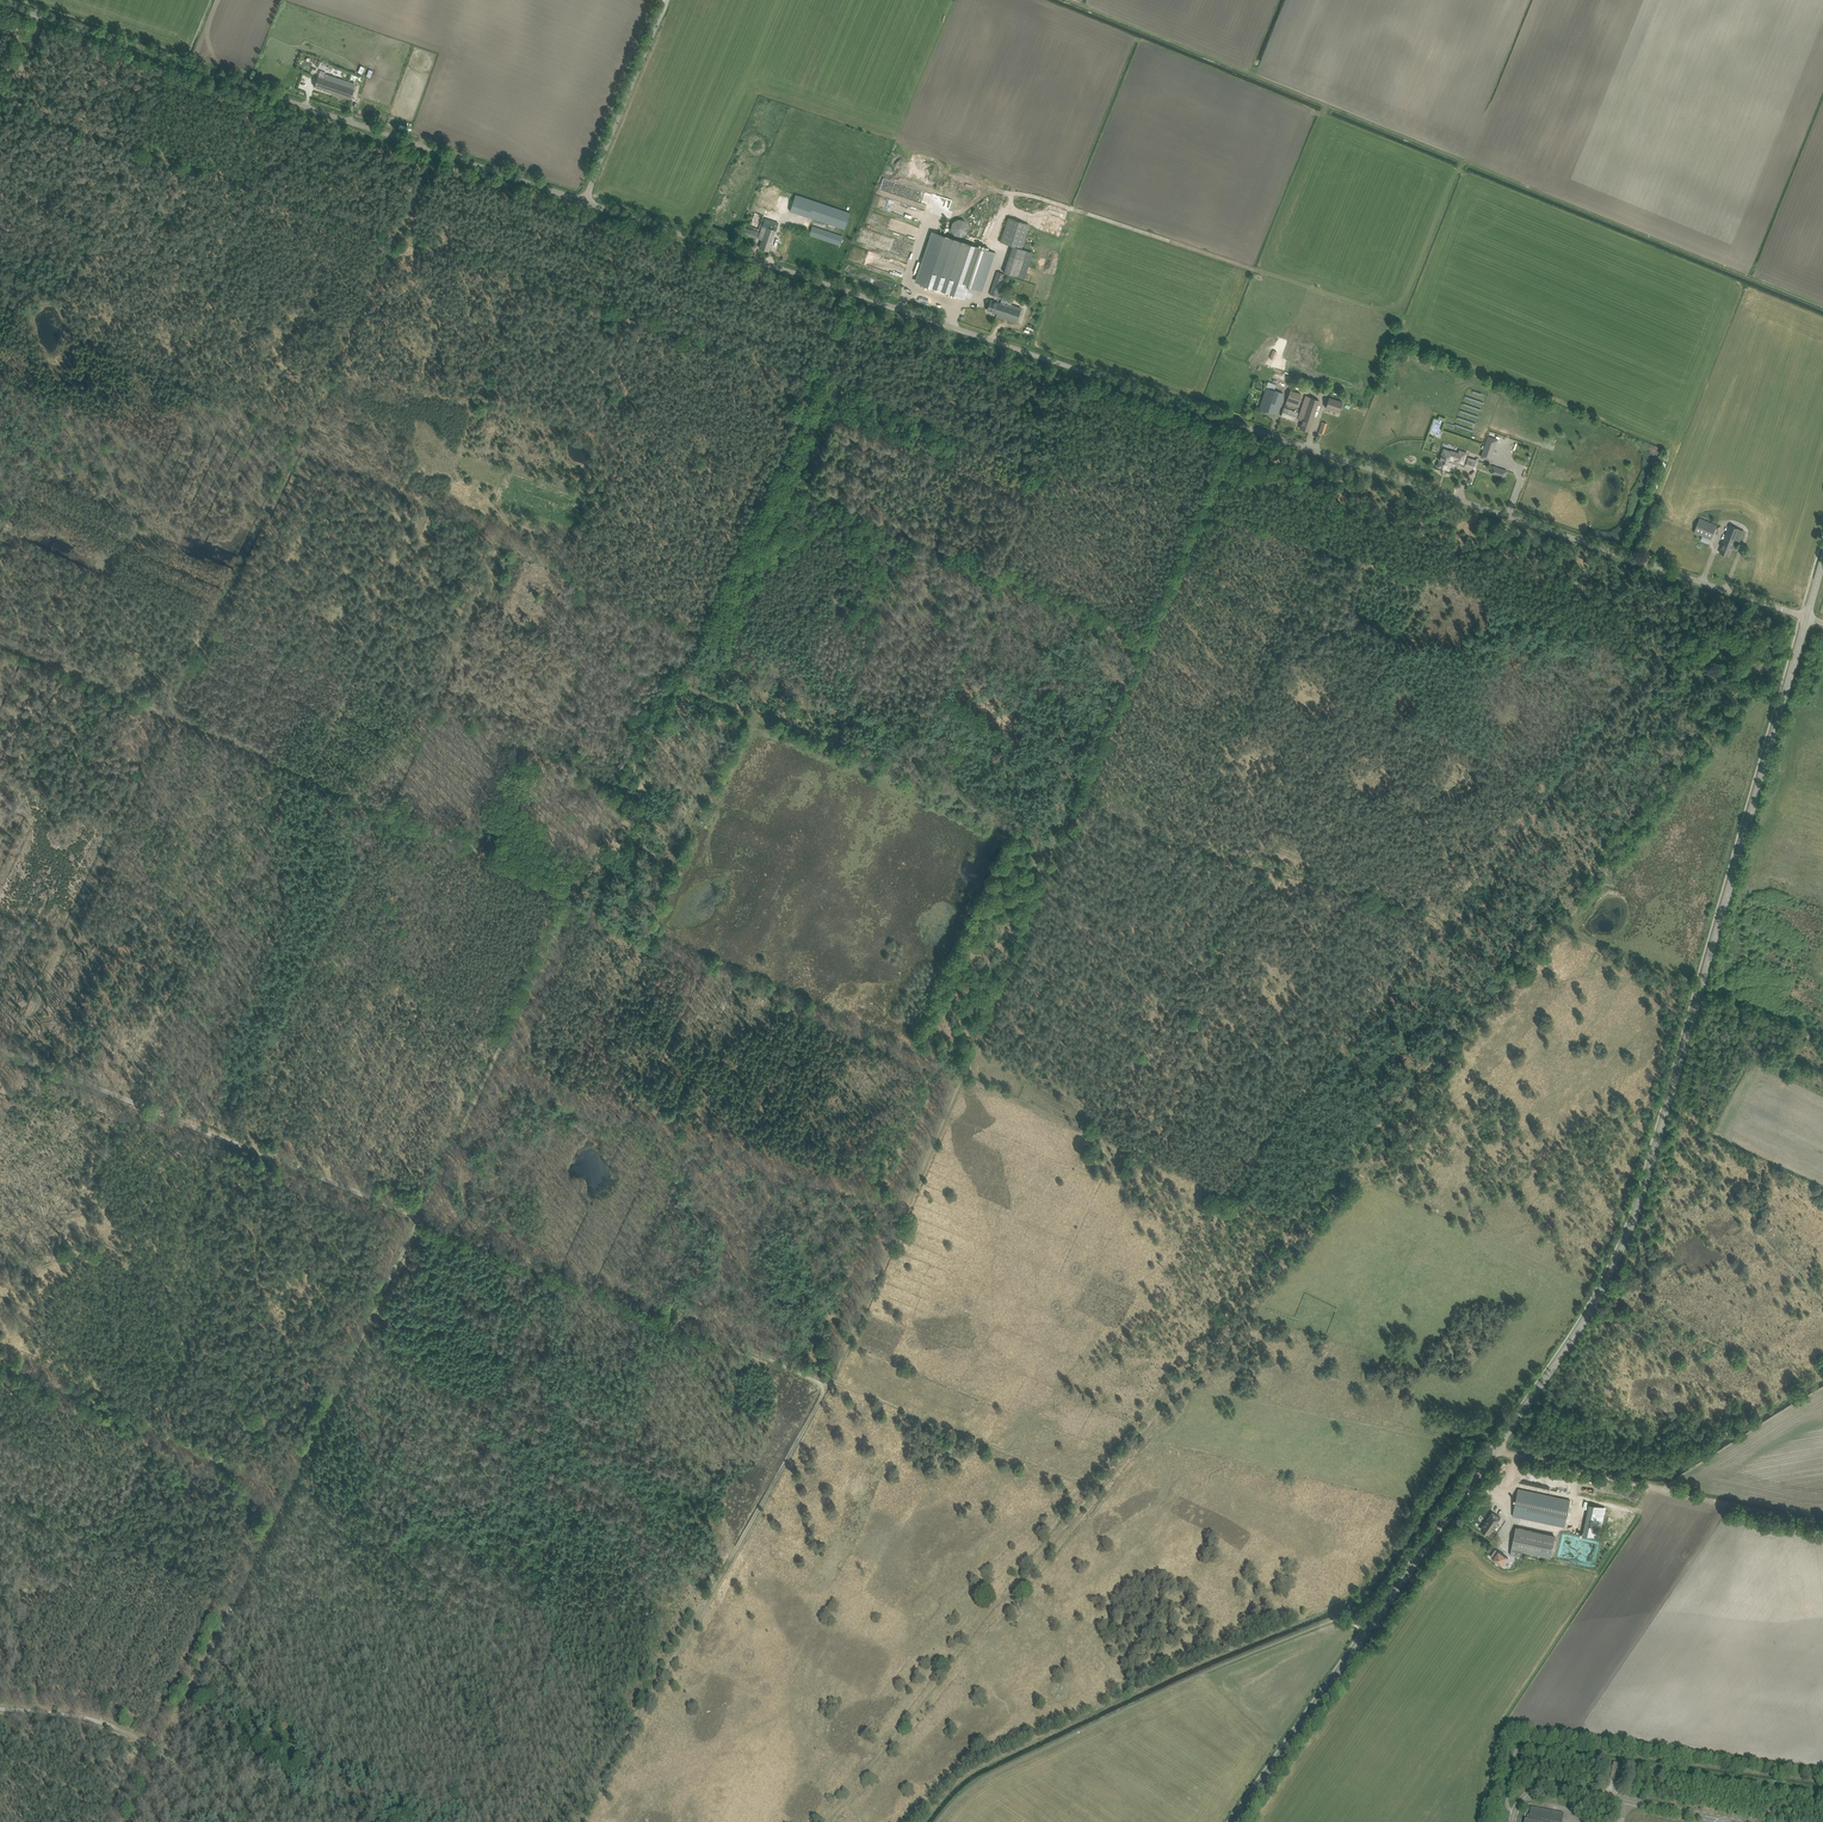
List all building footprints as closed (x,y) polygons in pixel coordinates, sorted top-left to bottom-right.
[(317,77),(316,81),(314,86),(325,89),(324,91),(350,100),(352,95),(355,85),(327,75),(327,74),(326,74),(324,79),(317,77)] [(851,213),(796,194),(790,211),(809,217),(845,230),(851,213)] [(756,205),(774,212),(778,201),(760,195),(756,205)] [(750,226),(759,229),(764,215),(755,212),(750,226)] [(763,239),(762,241),(760,247),(769,250),(779,222),(766,218),(759,238),(763,239)] [(1004,272),(1018,277),(1027,250),(1022,249),(1030,225),(1008,218),(1000,242),(1013,246),(1004,272)] [(952,222),(951,229),(955,235),(961,237),(967,233),(969,226),(965,220),(958,219),(952,222)] [(809,228),(811,229),(809,235),(840,245),(843,236),(811,225),(809,228)] [(744,227),(744,228),(742,234),(757,239),(760,232),(744,227)] [(962,285),(983,291),(996,252),(933,232),(917,283),(958,296),(962,285)] [(1005,274),(997,271),(990,294),(997,296),(1005,274)] [(991,300),(989,304),(987,309),(997,313),(997,315),(1016,322),(1018,316),(1019,315),(1021,308),(1001,301),(1000,303),(991,300)] [(1284,393),(1274,390),(1275,387),(1268,384),(1260,409),(1277,414),(1284,393)] [(1286,403),(1297,407),(1301,394),(1290,390),(1286,403)] [(1306,396),(1300,413),(1298,419),(1303,420),(1300,428),(1309,431),(1320,401),(1306,396)] [(1326,407),(1339,412),(1343,402),(1329,397),(1326,407)] [(1284,407),(1283,410),(1281,416),(1296,421),(1298,412),(1296,411),(1297,410),(1295,410),(1295,411),(1284,407)] [(1322,421),(1321,427),(1319,432),(1323,434),(1327,423),(1322,421)] [(1488,435),(1481,456),(1491,459),(1498,439),(1488,435)] [(1439,459),(1440,460),(1438,466),(1449,470),(1453,458),(1457,460),(1456,461),(1463,463),(1467,453),(1460,450),(1459,453),(1452,451),(1444,449),(1442,454),(1441,454),(1440,455),(1439,456),(1439,458),(1439,459)] [(1469,457),(1467,463),(1475,466),(1478,459),(1469,457)] [(1491,473),(1501,476),(1504,469),(1493,465),(1491,473)] [(1700,518),(1696,527),(1694,532),(1711,539),(1719,521),(1712,519),(1711,522),(1700,518)] [(1736,549),(1739,544),(1744,531),(1731,525),(1720,552),(1729,556),(1732,548),(1736,549)] [(1749,565),(1741,562),(1739,568),(1747,571),(1749,565)] [(1512,1516),(1518,1517),(1565,1527),(1570,1500),(1518,1489),(1512,1516)] [(1589,1504),(1584,1527),(1583,1534),(1599,1538),(1605,1507),(1589,1504)] [(1481,1529),(1489,1534),(1501,1518),(1492,1512),(1481,1529)] [(1515,1528),(1511,1547),(1551,1556),(1555,1537),(1515,1528)] [(1496,1549),(1491,1557),(1504,1565),(1509,1558),(1496,1549)] [(1610,1780),(1623,1782),(1627,1766),(1614,1763),(1610,1780)] [(1562,1821),(1563,1821),(1564,1817),(1563,1817),(1564,1814),(1555,1812),(1555,1811),(1552,1811),(1536,1808),(1534,1816),(1533,1816),(1532,1819),(1547,1821),(1562,1821)]
